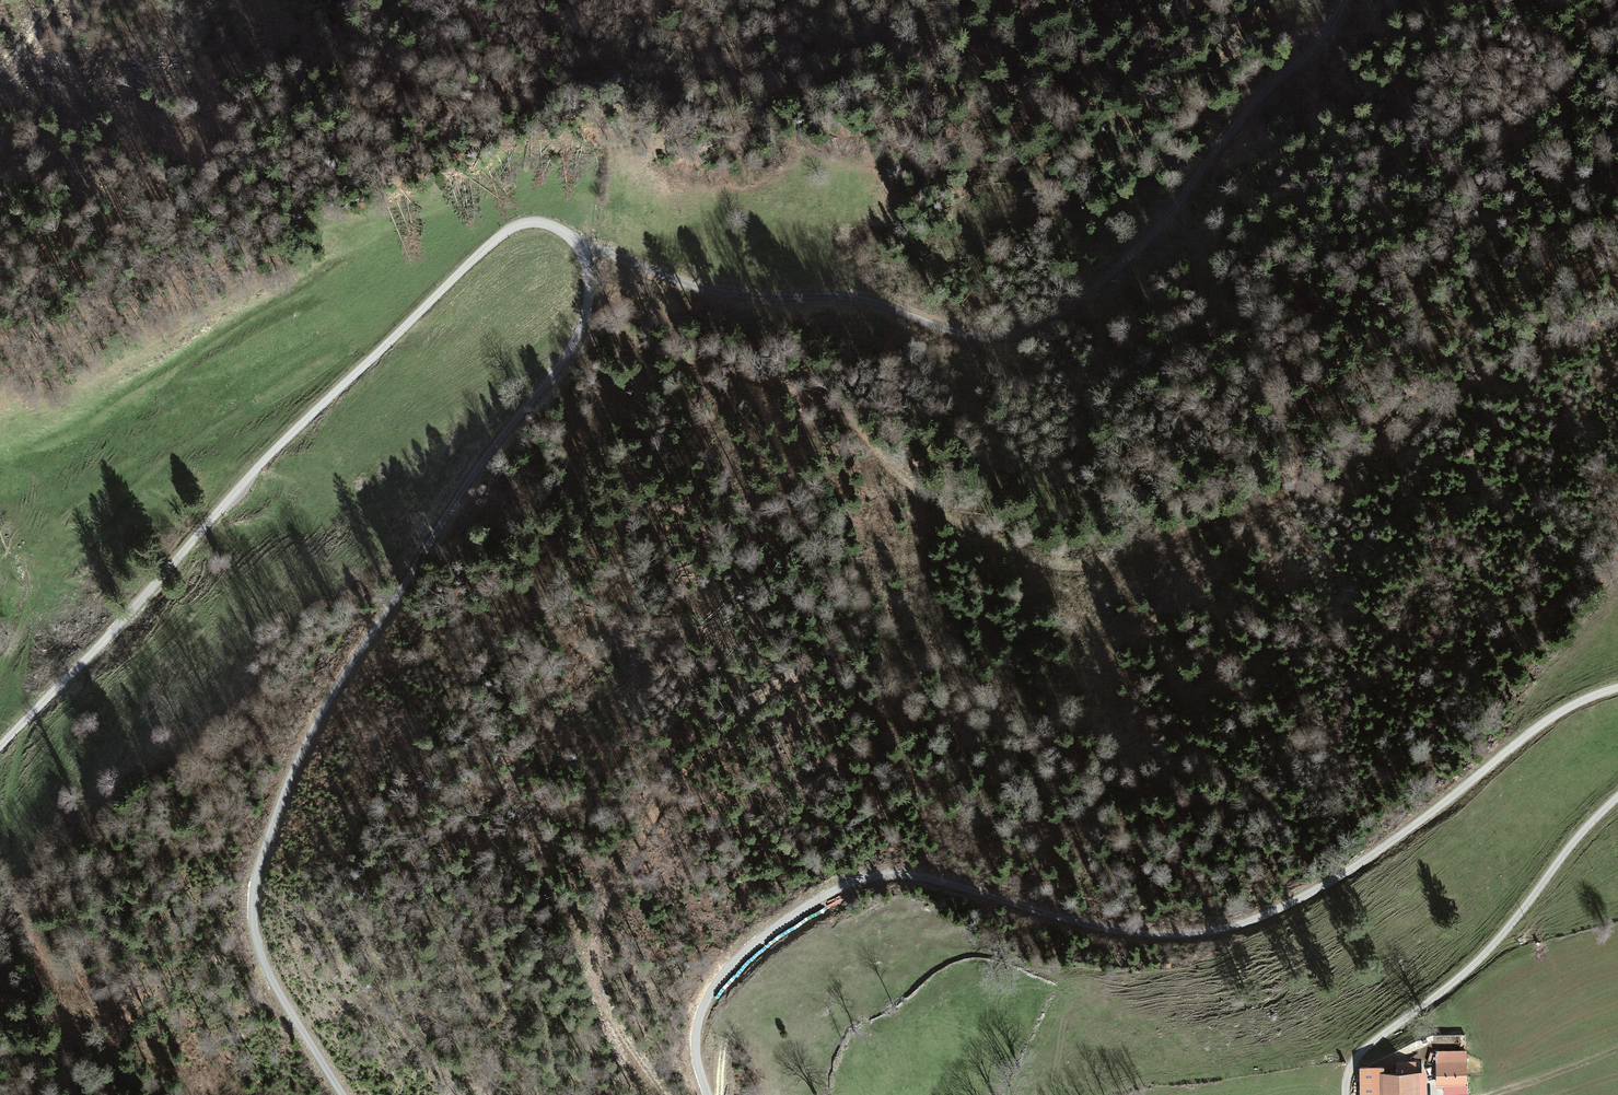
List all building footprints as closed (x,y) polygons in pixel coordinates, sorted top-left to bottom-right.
[(1468,1052),(1438,1051),(1437,1085),(1467,1086),(1468,1052)] [(1383,1070),(1384,1094),(1418,1094),(1418,1069),(1383,1070)] [(1383,1070),(1362,1071),(1363,1094),(1384,1094),(1383,1070)]
